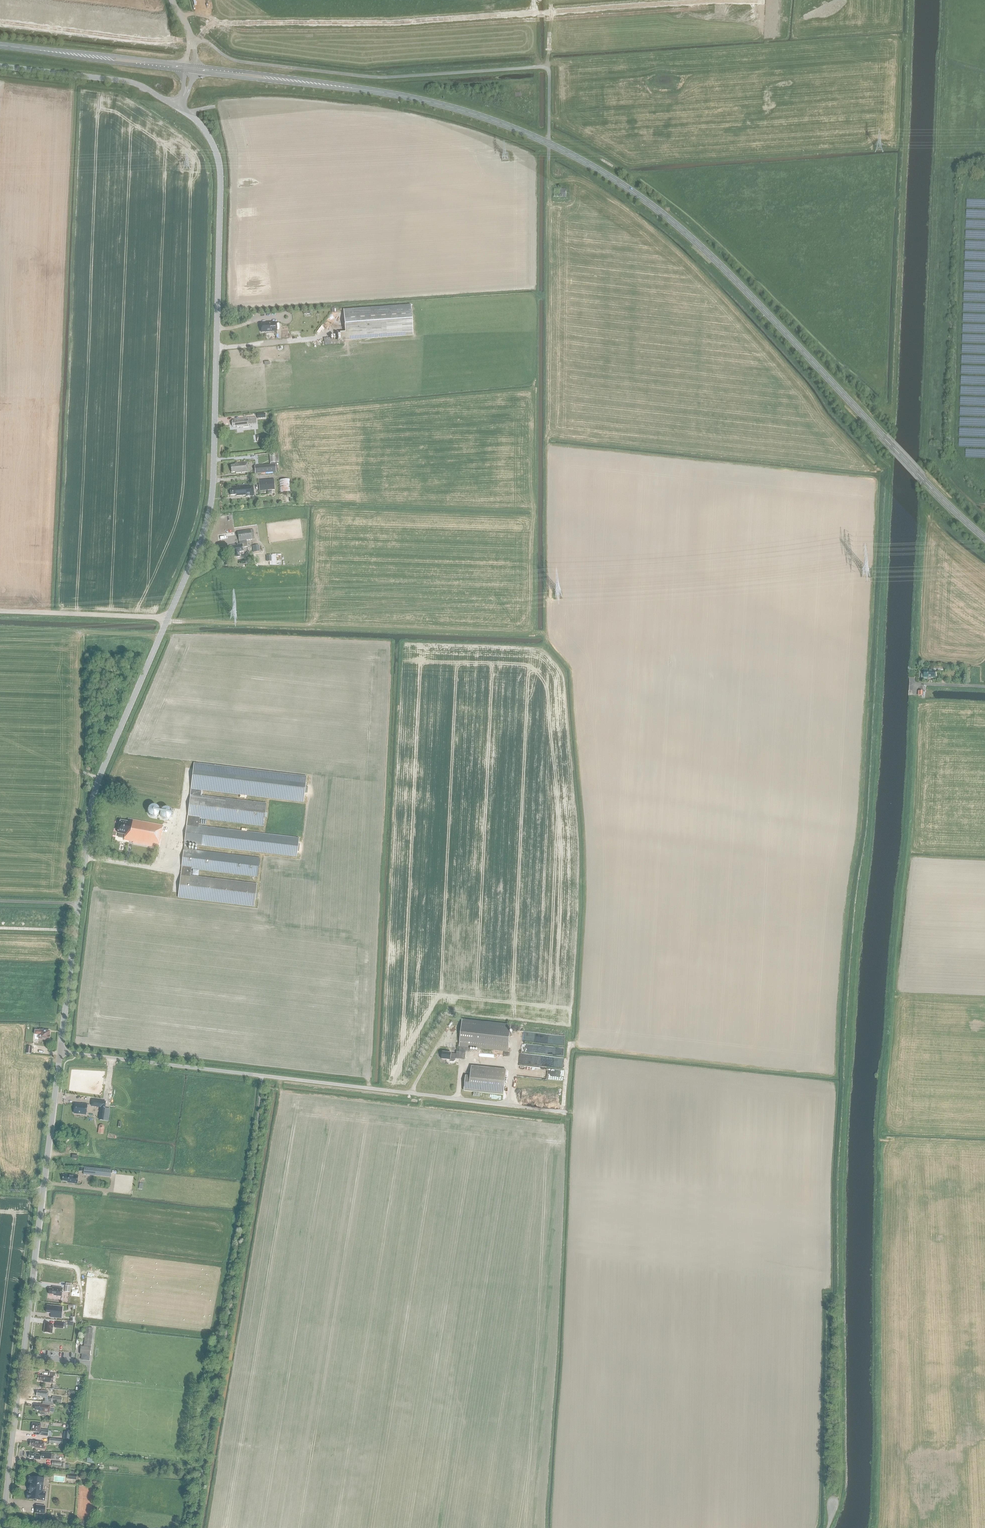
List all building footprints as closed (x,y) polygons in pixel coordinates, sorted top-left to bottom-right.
[(413,335),(411,305),(343,310),(345,333),(340,333),(341,340),(413,335)] [(261,324),(261,332),(277,331),(276,323),(261,324)] [(233,422),(232,422),(232,427),(237,426),(237,427),(243,427),(243,428),(248,427),(248,424),(248,418),(233,420),(233,422)] [(249,472),(248,462),(234,463),(234,465),(232,465),(232,473),(237,472),(237,473),(249,472)] [(254,466),(255,474),(276,472),(275,464),(254,466)] [(259,491),(271,490),(275,490),(274,479),(258,480),(259,491)] [(279,480),(280,492),(291,492),(289,479),(279,480)] [(246,495),(246,497),(254,496),(253,484),(232,486),(232,488),(230,489),(230,495),(236,495),(236,496),(246,495)] [(240,557),(239,552),(243,551),(243,548),(247,547),(246,540),(254,539),(253,529),(237,532),(239,544),(229,546),(230,547),(228,548),(229,553),(233,552),(234,557),(240,557)] [(927,678),(935,678),(936,671),(928,671),(928,669),(924,669),(923,679),(927,679),(927,678)] [(194,763),(190,789),(190,794),(201,795),(201,791),(303,803),(306,776),(194,763)] [(297,857),(299,838),(198,826),(199,818),(263,826),(266,803),(201,795),(190,794),(186,829),(181,868),(178,898),(254,907),(257,884),(191,876),(192,869),(257,877),(260,857),(188,849),(188,844),(297,857)] [(151,817),(152,817),(153,817),(154,817),(155,817),(156,817),(157,816),(158,815),(159,814),(159,813),(159,812),(159,811),(159,810),(158,809),(158,808),(157,808),(157,807),(156,807),(155,806),(154,806),(153,806),(152,806),(151,807),(150,807),(150,808),(149,808),(149,809),(148,809),(148,810),(148,811),(148,812),(148,813),(148,814),(149,815),(149,816),(150,816),(151,817)] [(167,809),(167,808),(166,808),(165,808),(164,809),(163,809),(162,809),(161,810),(161,811),(160,812),(160,813),(160,814),(160,815),(160,816),(161,817),(162,818),(162,819),(163,819),(164,819),(165,820),(166,820),(167,820),(168,819),(169,819),(169,818),(170,818),(171,817),(171,816),(171,815),(171,814),(171,813),(171,812),(170,811),(170,810),(169,809),(168,809),(167,809)] [(128,819),(128,823),(120,821),(118,833),(119,833),(118,837),(125,839),(124,841),(133,842),(132,843),(159,848),(163,826),(128,819)] [(470,1047),(508,1051),(511,1025),(462,1020),(459,1046),(460,1046),(459,1052),(456,1051),(456,1054),(451,1054),(451,1053),(442,1052),(441,1059),(450,1060),(450,1062),(454,1062),(455,1061),(456,1059),(465,1060),(466,1051),(470,1052),(470,1047)] [(50,1032),(40,1031),(39,1031),(35,1031),(35,1035),(39,1035),(39,1039),(49,1041),(49,1040),(50,1039),(50,1038),(49,1037),(49,1036),(50,1032)] [(464,1091),(504,1095),(506,1070),(471,1067),(470,1077),(465,1076),(464,1091)] [(556,1073),(557,1079),(563,1079),(563,1069),(552,1070),(552,1073),(556,1073)] [(106,1102),(92,1100),(91,1106),(100,1107),(99,1117),(98,1120),(108,1121),(109,1119),(110,1109),(105,1108),(106,1102)] [(74,1113),(86,1115),(87,1105),(82,1104),(82,1105),(75,1104),(74,1113)] [(101,1173),(109,1174),(110,1169),(84,1167),(83,1175),(100,1176),(101,1173)] [(78,1176),(65,1174),(65,1176),(63,1175),(63,1181),(68,1182),(68,1183),(77,1184),(78,1176)] [(62,1288),(52,1287),(52,1289),(49,1288),(49,1294),(54,1295),(54,1296),(61,1296),(62,1288)] [(53,1318),(61,1319),(63,1307),(47,1305),(46,1313),(53,1314),(53,1318)] [(44,1333),(52,1334),(53,1325),(45,1324),(44,1333)] [(91,1345),(93,1328),(86,1327),(84,1344),(91,1345)] [(90,1355),(91,1345),(84,1344),(84,1346),(80,1346),(80,1353),(90,1355)] [(59,1381),(60,1375),(53,1375),(53,1377),(42,1376),(42,1377),(38,1376),(38,1381),(43,1382),(43,1383),(53,1384),(53,1381),(59,1381)] [(45,1412),(49,1413),(50,1406),(53,1406),(53,1403),(45,1402),(45,1405),(40,1404),(40,1406),(36,1405),(35,1410),(40,1411),(40,1415),(45,1415),(45,1412)] [(51,1436),(52,1431),(40,1430),(41,1425),(33,1424),(32,1431),(39,1432),(39,1435),(48,1437),(48,1435),(51,1436)] [(44,1478),(29,1477),(28,1484),(30,1484),(30,1487),(28,1486),(28,1490),(29,1490),(29,1492),(27,1492),(27,1499),(34,1500),(33,1501),(36,1501),(37,1500),(45,1501),(46,1492),(43,1492),(44,1478)] [(35,1513),(44,1514),(45,1506),(36,1505),(35,1513)]
